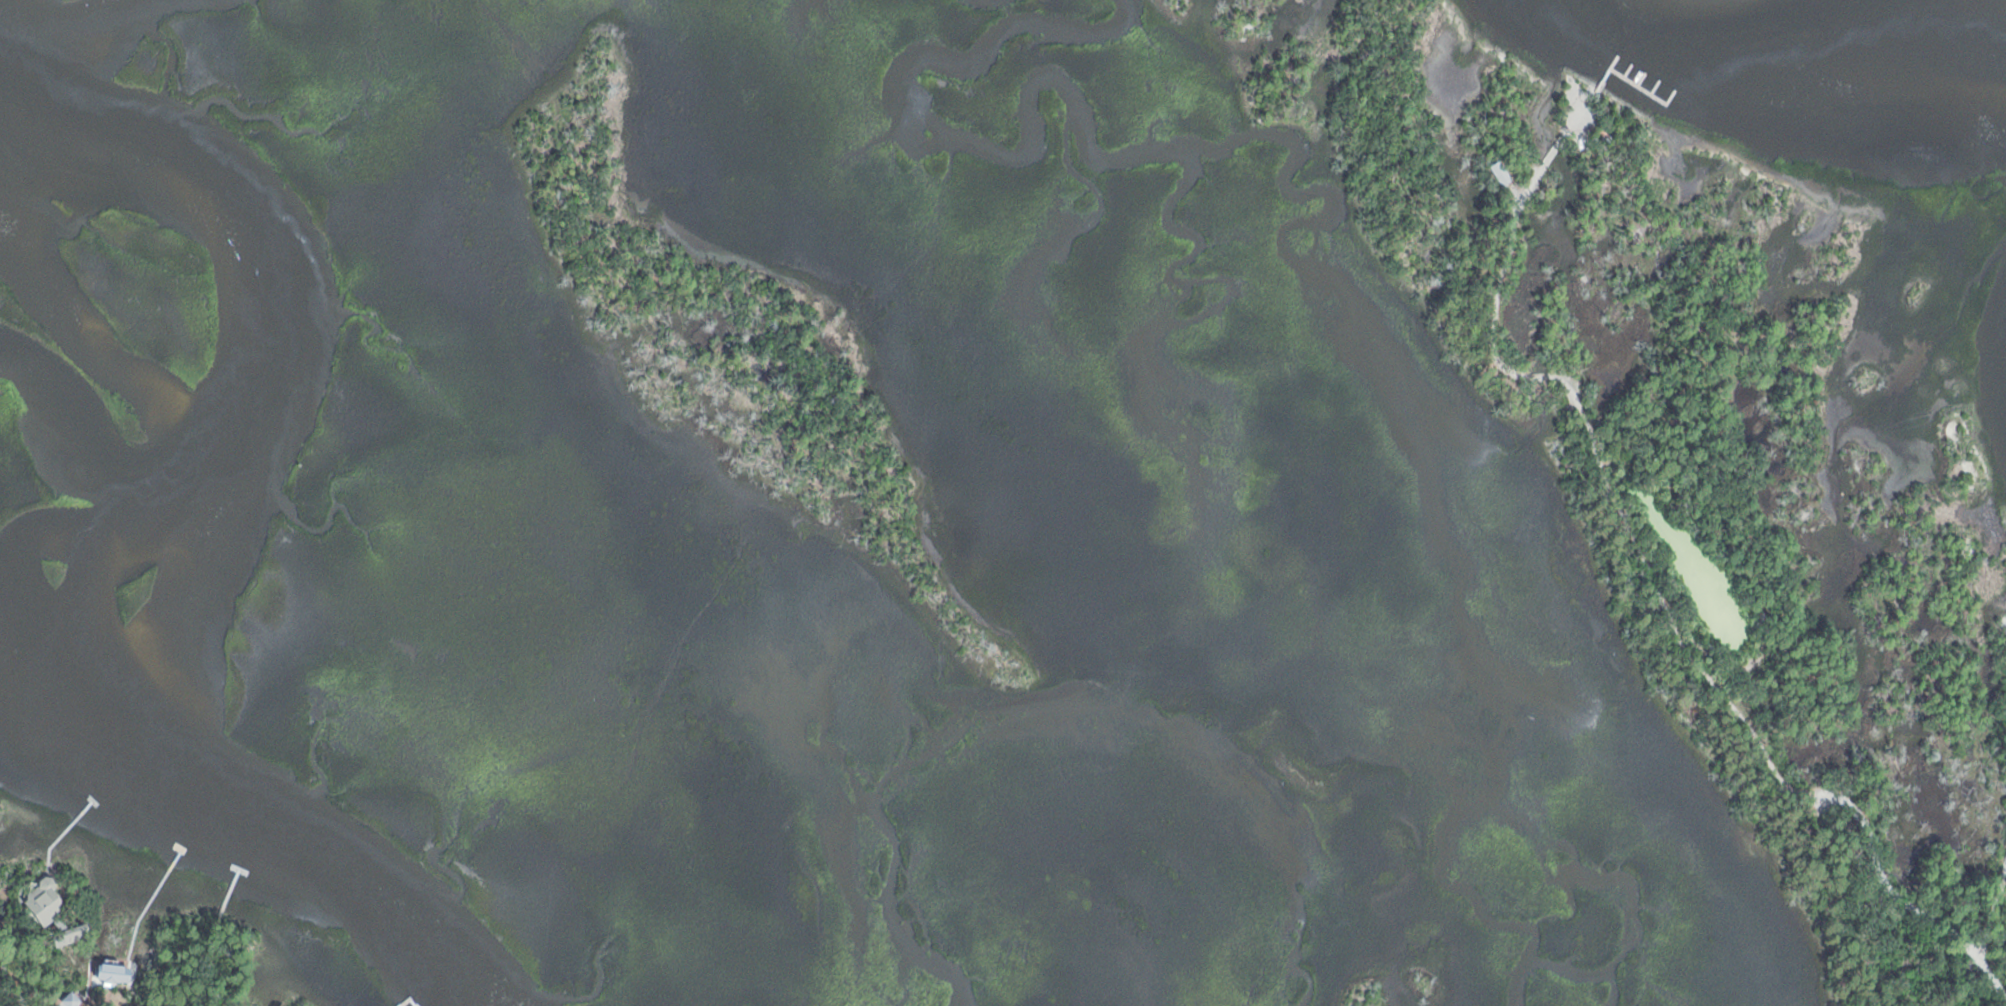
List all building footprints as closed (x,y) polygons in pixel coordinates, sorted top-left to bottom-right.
[(1488,164),(1501,158),(1511,178),(1499,185),(1488,164)] [(22,899),(45,926),(70,905),(54,888),(56,882),(53,876),(47,875),(42,877),(39,884),(22,899)] [(55,932),(60,946),(94,935),(89,921),(55,932)] [(101,960),(134,964),(132,984),(98,980),(101,960)] [(87,1001),(81,1005),(66,1005),(59,998),(74,985),(87,1001)]
